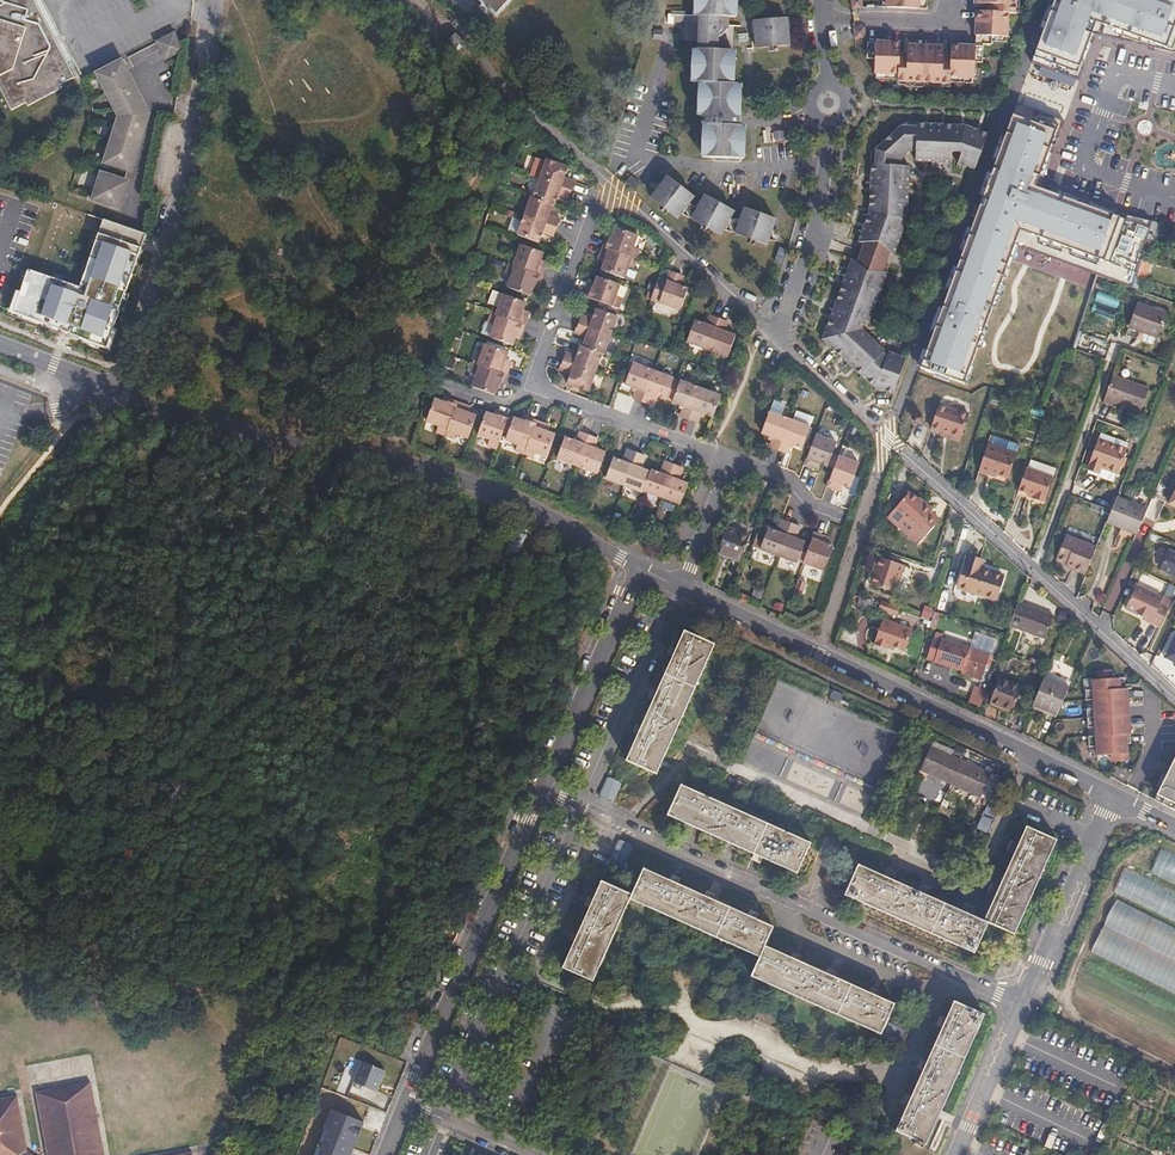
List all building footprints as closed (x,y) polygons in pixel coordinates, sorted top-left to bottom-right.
[(12,112),(26,104),(28,107),(62,90),(60,86),(75,78),(70,70),(78,66),(42,0),(0,0),(0,89),(12,112)] [(497,14),(510,0),(482,0),(497,14)] [(697,18),(700,20),(700,33),(717,34),(730,34),(730,21),(736,21),(736,0),(698,0),(697,18)] [(978,2),(993,3),(993,10),(978,10),(977,45),(953,45),(952,60),(945,59),(945,46),(909,44),(909,58),(901,58),(902,42),(877,42),(877,43),(869,43),(868,59),(876,59),(877,74),(900,75),(900,82),(952,83),(952,77),(976,78),(977,62),(984,62),(985,43),(994,44),(994,36),(1010,36),(1010,12),(1017,13),(1018,0),(978,0),(978,2)] [(883,6),(929,8),(929,0),(883,0),(883,6)] [(1032,62),(1080,80),(1097,34),(1167,51),(1174,53),(1174,0),(1055,0),(1032,62)] [(786,56),(787,28),(755,26),(754,52),(786,56)] [(866,38),(865,27),(855,28),(856,39),(866,38)] [(717,46),(717,34),(700,33),(699,45),(717,46)] [(158,42),(166,58),(182,49),(174,34),(158,42)] [(662,44),(663,35),(653,35),(653,44),(662,44)] [(729,46),(717,46),(699,45),(699,54),(696,54),(695,86),(703,86),(702,119),(707,120),(707,162),(745,162),(746,130),(740,130),(741,89),(734,89),(734,56),(729,55),(729,46)] [(95,200),(120,207),(124,197),(121,196),(122,191),(125,192),(128,182),(126,181),(129,170),(132,171),(137,156),(133,155),(136,143),(140,144),(147,120),(145,119),(146,114),(144,109),(147,107),(134,86),(131,87),(125,77),(129,75),(121,62),(98,74),(105,87),(109,86),(114,97),(111,98),(118,111),(120,109),(124,117),(122,124),(119,123),(114,136),(118,138),(115,149),(111,148),(106,163),(109,164),(106,175),(103,174),(95,200)] [(1133,284),(1151,220),(1116,209),(1047,186),(1069,122),(1013,101),(925,365),(975,379),(1021,248),(1133,284)] [(953,163),(968,168),(980,133),(962,126),(907,124),(906,127),(893,126),(868,151),(868,163),(864,164),(863,214),(853,246),(859,248),(884,257),(889,259),(901,222),(903,166),(895,166),(895,158),(903,151),(907,151),(908,162),(953,163)] [(789,143),(787,134),(777,135),(779,145),(789,143)] [(563,187),(565,188),(568,178),(556,174),(558,163),(538,157),(537,158),(527,154),(520,172),(531,176),(563,187)] [(636,186),(642,180),(633,172),(627,178),(636,186)] [(544,202),(545,202),(549,193),(560,195),(563,187),(531,176),(525,195),(544,202)] [(674,218),(693,199),(670,176),(650,195),(674,218)] [(741,189),(741,180),(731,180),(731,189),(741,189)] [(525,195),(522,194),(516,213),(548,224),(550,225),(553,215),(540,211),(544,202),(525,195)] [(717,241),(732,219),(704,200),(689,222),(717,241)] [(548,224),(516,213),(509,232),(531,239),(534,229),(545,233),(548,224)] [(763,255),(774,229),(743,215),(732,241),(763,255)] [(82,290),(23,271),(7,314),(110,353),(151,234),(107,219),(82,290)] [(604,247),(629,255),(632,245),(636,245),(639,234),(616,225),(612,238),(608,237),(604,247)] [(506,255),(504,263),(538,275),(542,265),(535,263),(539,252),(515,244),(511,256),(506,255)] [(626,262),(629,255),(604,247),(601,255),(608,258),(605,269),(627,277),(631,264),(626,262)] [(859,248),(853,265),(878,275),(884,257),(859,248)] [(290,253),(287,263),(304,269),(306,264),(310,265),(312,260),(290,253)] [(538,275),(504,263),(501,273),(508,275),(504,287),(526,295),(530,282),(536,283),(538,275)] [(870,384),(893,392),(905,356),(890,349),(888,357),(880,352),(880,346),(860,328),(863,319),(868,320),(883,276),(878,275),(853,265),(846,263),(820,339),(870,384)] [(666,282),(657,279),(653,292),(650,300),(681,310),(688,290),(675,285),(678,275),(669,272),(666,282)] [(619,309),(625,289),(603,281),(599,292),(590,289),(587,297),(619,309)] [(1094,300),(1111,306),(1114,298),(1096,292),(1094,300)] [(490,304),(487,313),(521,325),(524,316),(518,314),(522,302),(499,293),(494,305),(490,304)] [(1159,336),(1167,312),(1139,302),(1130,326),(1159,336)] [(585,316),(582,325),(615,337),(623,314),(600,306),(596,320),(585,316)] [(287,322),(289,312),(277,310),(275,319),(287,322)] [(521,325),(487,313),(484,322),(491,324),(487,337),(509,345),(514,332),(518,334),(521,325)] [(726,321),(709,315),(704,329),(691,325),(684,346),(726,361),(734,340),(722,334),(726,321)] [(589,337),(586,348),(605,354),(609,356),(615,337),(582,325),(580,324),(578,332),(589,337)] [(472,355),(469,362),(505,375),(508,367),(501,364),(505,352),(481,344),(477,355),(472,355)] [(264,346),(261,357),(279,362),(282,351),(264,346)] [(566,362),(598,373),(605,354),(586,348),(582,346),(580,356),(569,352),(566,362)] [(300,369),(303,357),(291,354),(288,365),(300,369)] [(566,362),(563,361),(560,370),(574,375),(570,385),(592,393),(598,373),(566,362)] [(505,375),(469,362),(466,373),(473,376),(470,387),(492,395),(496,382),(501,384),(505,375)] [(673,378),(634,363),(627,384),(637,389),(633,398),(651,405),(655,395),(666,399),(673,378)] [(1149,388),(1114,375),(1103,402),(1107,403),(1108,400),(1140,412),(1149,388)] [(680,381),(673,378),(666,399),(672,401),(680,381)] [(713,417),(721,395),(680,381),(672,401),(683,405),(680,415),(697,422),(701,412),(713,417)] [(435,432),(444,434),(457,401),(447,398),(445,402),(433,398),(425,420),(438,424),(435,432)] [(457,401),(444,434),(454,437),(455,433),(467,437),(475,415),(463,411),(465,404),(457,401)] [(762,432),(773,436),(770,447),(788,453),(792,442),(803,446),(811,425),(770,410),(762,432)] [(497,447),(509,414),(498,411),(497,415),(485,411),(477,434),(488,438),(487,444),(497,447)] [(958,447),(967,421),(937,411),(930,435),(947,440),(946,443),(958,447)] [(525,454),(538,420),(530,417),(528,421),(515,417),(507,439),(519,444),(517,450),(525,454)] [(547,423),(538,420),(525,454),(533,457),(534,454),(546,459),(554,436),(544,432),(547,423)] [(575,468),(587,432),(579,429),(574,442),(563,438),(555,460),(575,468)] [(589,433),(587,432),(575,468),(576,468),(589,433)] [(596,435),(589,433),(576,468),(595,475),(603,453),(590,448),(596,435)] [(840,441),(816,433),(805,464),(814,467),(816,462),(830,466),(840,441)] [(1089,468),(1103,473),(1102,477),(1115,481),(1117,471),(1119,471),(1126,447),(1098,438),(1089,468)] [(987,441),(978,469),(989,472),(991,469),(1009,475),(1017,451),(987,441)] [(954,468),(959,450),(951,448),(946,466),(954,468)] [(624,485),(636,452),(626,449),(622,461),(612,458),(604,478),(624,485)] [(643,490),(650,471),(640,468),(644,455),(636,452),(624,485),(643,491),(643,490)] [(860,465),(838,457),(828,486),(838,490),(839,485),(852,489),(860,465)] [(662,497),(674,463),(664,460),(659,473),(651,469),(650,471),(643,490),(662,497)] [(1038,462),(1030,460),(1028,468),(1036,471),(1038,462)] [(1027,468),(1019,490),(1036,494),(1035,498),(1046,501),(1053,476),(1051,475),(1053,467),(1038,462),(1036,471),(1028,468),(1027,468)] [(682,466),(674,463),(662,497),(680,504),(688,483),(677,479),(682,466)] [(919,498),(908,487),(883,514),(912,542),(936,516),(927,508),(931,504),(922,495),(919,498)] [(1106,522),(1135,534),(1146,510),(1115,497),(1106,522)] [(780,558),(792,524),(782,520),(778,532),(768,529),(767,532),(759,529),(755,540),(763,543),(760,551),(780,558)] [(801,527),(792,524),(780,558),(798,564),(800,559),(805,543),(796,540),(801,527)] [(727,527),(717,551),(740,560),(748,535),(727,527)] [(811,545),(805,561),(826,569),(834,547),(823,543),(825,536),(815,533),(811,545)] [(1070,566),(1085,573),(1096,546),(1066,534),(1057,558),(1071,563),(1070,566)] [(800,559),(805,561),(811,545),(805,543),(800,559)] [(1168,549),(1159,568),(1174,575),(1174,552),(1168,549)] [(997,601),(1003,577),(981,570),(983,564),(967,559),(959,589),(997,601)] [(891,596),(900,568),(875,560),(866,588),(891,596)] [(1168,607),(1174,593),(1174,586),(1168,583),(1163,596),(1160,603),(1168,607)] [(1160,603),(1163,596),(1136,584),(1126,607),(1149,618),(1148,619),(1159,625),(1168,607),(1160,603)] [(880,601),(876,608),(892,617),(896,609),(880,601)] [(1054,614),(1018,601),(1009,623),(1045,637),(1054,614)] [(903,655),(910,634),(880,623),(871,649),(884,653),(886,649),(903,655)] [(656,772),(714,644),(685,630),(626,759),(656,772)] [(1174,638),(1164,658),(1174,663),(1173,665),(1174,666),(1174,638)] [(983,684),(991,657),(941,642),(940,643),(933,641),(927,661),(934,662),(934,665),(963,673),(963,678),(983,684)] [(1111,669),(1097,670),(1097,678),(1092,679),(1093,688),(1085,689),(1086,699),(1093,698),(1094,707),(1086,707),(1087,726),(1095,726),(1096,734),(1088,735),(1088,745),(1096,745),(1097,754),(1111,753),(1112,761),(1128,760),(1126,742),(1130,742),(1129,719),(1127,687),(1119,688),(1119,677),(1111,677),(1111,669)] [(1046,671),(1032,705),(1056,714),(1068,688),(1059,684),(1061,677),(1046,671)] [(1013,711),(1022,686),(999,677),(989,701),(1013,711)] [(970,692),(966,704),(977,708),(982,696),(970,692)] [(979,795),(989,772),(929,745),(919,769),(979,795)] [(1156,794),(1160,795),(1174,764),(1174,756),(1156,794)] [(1162,803),(1174,809),(1174,764),(1160,795),(1164,798),(1162,803)] [(620,780),(611,776),(602,796),(611,800),(620,780)] [(920,791),(933,795),(937,785),(924,780),(920,791)] [(794,871),(807,841),(680,783),(667,813),(699,828),(794,871)] [(842,786),(837,806),(866,813),(871,794),(842,786)] [(1011,934),(1054,840),(1024,827),(981,920),(858,865),(844,894),(972,953),(986,922),(1011,934)] [(1147,877),(1124,865),(1111,893),(1117,896),(1091,952),(1174,994),(1174,855),(1160,848),(1147,877)] [(880,1022),(890,1002),(762,942),(771,924),(643,865),(631,890),(602,877),(562,963),(591,976),(628,897),(755,956),(747,975),(897,1043),(901,1032),(880,1022)] [(834,886),(839,873),(827,869),(822,880),(834,886)] [(924,1142),(982,1014),(953,1001),(895,1128),(914,1138),(913,1142),(920,1145),(922,1141),(924,1142)] [(383,1068),(358,1059),(350,1079),(375,1088),(383,1068)] [(39,1091),(50,1154),(107,1154),(94,1081),(39,1091)] [(29,1150),(19,1095),(0,1099),(0,1154),(36,1154),(29,1150)] [(332,1109),(318,1146),(333,1151),(344,1154),(351,1154),(364,1121),(332,1109)] [(318,1146),(314,1154),(344,1154),(333,1151),(318,1146)]
